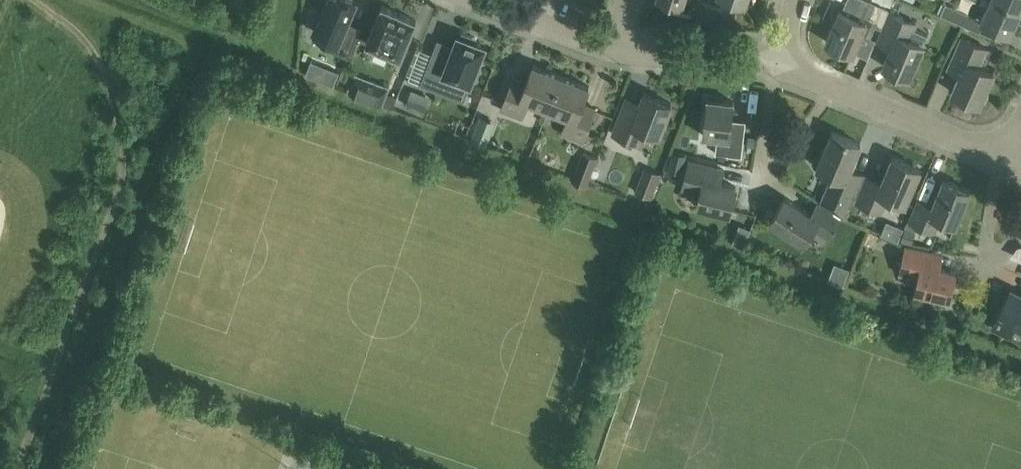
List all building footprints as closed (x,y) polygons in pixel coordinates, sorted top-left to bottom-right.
[(314,31),(325,36),(322,45),(348,56),(358,33),(345,28),(357,0),(328,0),(314,31)] [(889,9),(867,0),(860,0),(853,16),(839,10),(826,41),(853,52),(861,33),(870,37),(875,26),(881,28),(889,9)] [(1020,10),(998,0),(989,0),(980,21),(1010,34),(1020,10)] [(1020,10),(1020,9),(1020,0),(998,0),(1020,10)] [(912,20),(917,9),(900,3),(896,13),(890,11),(877,42),(890,48),(882,65),(909,77),(923,44),(909,38),(916,21),(912,20)] [(966,13),(945,3),(940,14),(961,23),(966,13)] [(382,5),(366,43),(400,57),(416,20),(382,5)] [(449,58),(433,52),(421,83),(453,95),(459,78),(470,82),(472,78),(476,80),(481,66),(477,64),(484,45),(475,41),(476,37),(462,32),(460,36),(458,35),(449,58)] [(979,104),(993,72),(979,65),(986,48),(961,38),(948,69),(959,73),(951,91),(979,104)] [(547,108),(561,75),(533,64),(526,81),(513,76),(501,109),(522,117),(528,101),(547,108)] [(561,75),(547,108),(566,116),(560,132),(582,141),(595,107),(583,103),(589,86),(561,75)] [(361,88),(358,94),(381,103),(382,99),(388,85),(365,76),(361,88)] [(671,103),(644,92),(640,101),(627,96),(613,133),(639,144),(645,129),(658,134),(671,103)] [(742,155),(745,121),(732,119),(734,101),(707,98),(703,135),(728,138),(727,154),(742,155)] [(845,217),(851,200),(863,173),(849,168),(860,143),(832,132),(817,167),(832,173),(825,188),(817,203),(845,217)] [(682,174),(686,154),(672,150),(668,170),(682,174)] [(596,156),(582,151),(571,180),(584,185),(596,156)] [(905,203),(919,168),(892,157),(882,181),(867,175),(856,201),(881,212),(888,196),(905,203)] [(729,213),(736,186),(721,182),(724,168),(689,160),(682,188),(700,192),(697,205),(729,213)] [(652,198),(661,173),(644,166),(634,192),(652,198)] [(955,224),(970,189),(943,178),(933,205),(919,199),(909,221),(934,231),(940,217),(955,224)] [(811,213),(785,196),(769,221),(804,243),(813,228),(829,238),(841,218),(817,203),(811,213)] [(911,245),(916,231),(905,227),(901,240),(911,245)] [(874,252),(880,237),(870,233),(863,247),(874,252)] [(949,298),(955,270),(939,267),(942,253),(905,245),(900,272),(919,276),(915,290),(949,298)] [(1015,247),(1011,260),(1020,264),(1020,249),(1015,247)] [(1011,289),(998,315),(991,328),(1010,337),(1016,324),(1020,327),(1020,294),(1011,289)]
